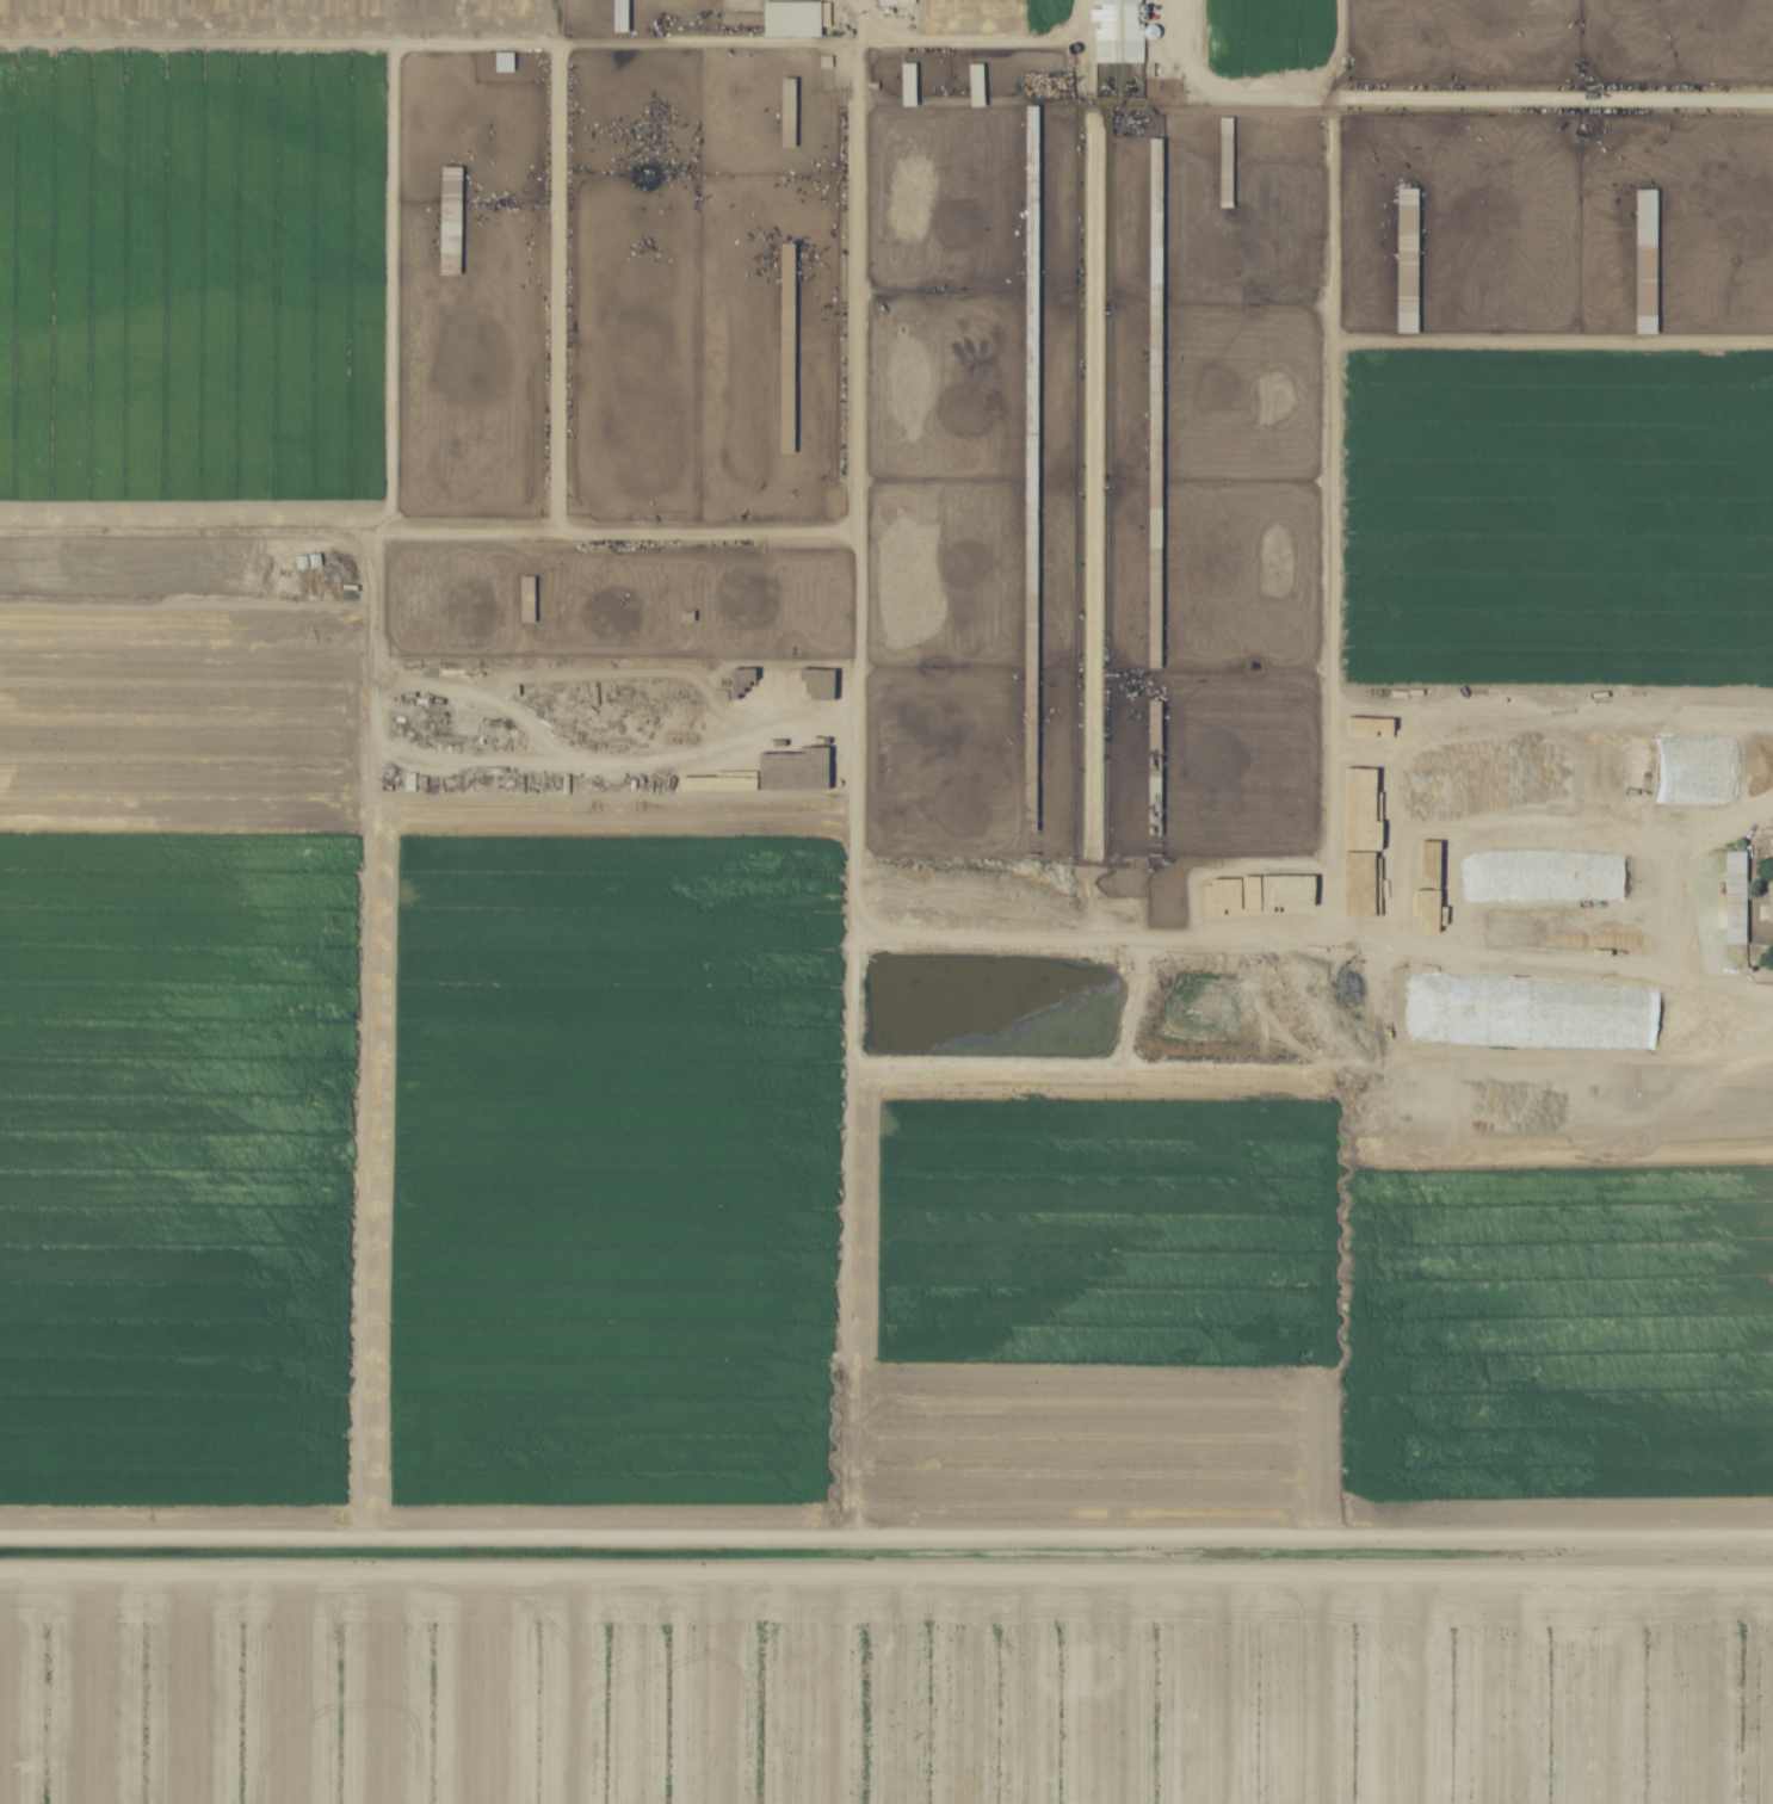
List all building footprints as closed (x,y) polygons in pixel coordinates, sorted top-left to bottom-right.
[(1096,9),(1089,9),(1089,21),(1096,21),(1095,38),(1115,38),(1115,43),(1137,43),(1138,0),(1096,0),(1096,9)] [(819,35),(818,26),(828,26),(828,1),(762,2),(763,37),(819,35)] [(511,70),(511,55),(494,55),(494,70),(511,70)] [(1635,239),(1635,262),(1654,263),(1654,240),(1635,239)] [(1743,943),(1744,850),(1724,850),(1723,943),(1743,943)]
